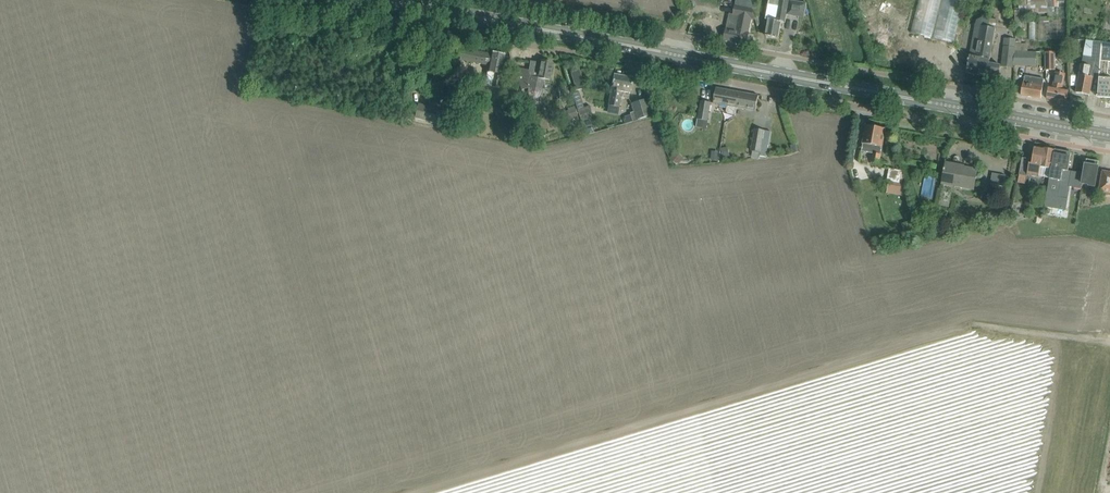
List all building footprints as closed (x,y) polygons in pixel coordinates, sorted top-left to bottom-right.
[(736,5),(753,8),(750,0),(737,0),(736,5)] [(807,3),(791,0),(769,0),(766,20),(769,20),(766,36),(779,38),(782,22),(786,22),(787,15),(804,18),(807,3)] [(954,43),(965,0),(919,0),(911,32),(954,43)] [(756,19),(753,8),(736,5),(734,15),(729,14),(724,41),(746,45),(752,18),(756,19)] [(988,26),(981,25),(976,56),(970,55),(967,73),(978,75),(982,57),(983,57),(990,59),(996,28),(988,26)] [(1013,67),(1015,51),(1016,48),(1016,44),(1016,39),(1005,37),(1004,46),(1002,66),(1013,67)] [(1079,82),(1077,93),(1090,95),(1092,84),(1093,78),(1100,79),(1103,42),(1093,40),(1086,39),(1084,55),(1079,82)] [(1098,97),(1109,98),(1109,79),(1107,78),(1109,62),(1109,43),(1103,42),(1100,79),(1099,86),(1098,97)] [(491,52),(491,55),(487,54),(461,49),(461,50),(462,50),(460,60),(459,59),(459,60),(489,66),(485,86),(499,89),(503,65),(505,55),(491,52)] [(1036,51),(1028,51),(1015,51),(1014,65),(1036,65),(1036,51)] [(1046,52),(1046,69),(1055,69),(1055,52),(1054,52),(1046,52)] [(983,57),(982,57),(978,75),(999,79),(1001,66),(1001,65),(990,63),(990,59),(983,57)] [(544,80),(550,81),(553,64),(540,61),(540,63),(530,61),(529,70),(515,67),(521,90),(528,88),(528,91),(528,95),(531,99),(536,99),(540,97),(542,94),(544,80)] [(579,68),(570,72),(574,83),(576,92),(585,89),(583,80),(579,68)] [(1067,102),(1069,91),(1069,89),(1063,88),(1066,73),(1056,71),(1053,86),(1050,85),(1047,98),(1067,102)] [(614,75),(612,86),(608,106),(619,108),(621,98),(629,100),(633,78),(614,75)] [(1041,98),(1043,87),(1043,85),(1044,78),(1025,75),(1024,82),(1023,82),(1021,95),(1041,98)] [(559,88),(560,99),(571,98),(569,87),(559,88)] [(734,115),(739,91),(717,87),(714,103),(727,106),(726,111),(728,114),(734,115)] [(756,111),(759,95),(739,91),(734,115),(736,115),(737,107),(756,111)] [(572,94),(577,110),(583,108),(578,92),(572,94)] [(637,118),(654,113),(650,99),(633,104),(637,118)] [(708,121),(711,102),(701,101),(698,119),(697,119),(696,127),(706,129),(707,121),(708,121)] [(564,112),(569,125),(579,122),(575,107),(568,109),(568,110),(564,112)] [(591,107),(577,111),(579,117),(585,135),(594,133),(591,119),(591,114),(591,107)] [(873,163),(880,164),(886,129),(867,125),(862,151),(875,153),(873,163)] [(761,152),(764,130),(755,129),(751,151),(761,152)] [(543,135),(537,137),(538,144),(545,142),(543,135)] [(1052,169),(1055,149),(1044,147),(1044,148),(1035,147),(1033,159),(1022,157),(1019,174),(1029,176),(1029,174),(1040,176),(1042,167),(1052,169)] [(1072,152),(1055,149),(1052,169),(1045,206),(1060,209),(1062,198),(1067,199),(1070,186),(1069,186),(1072,171),(1068,170),(1072,152)] [(1096,186),(1097,177),(1099,166),(1098,166),(1099,161),(1087,159),(1086,164),(1082,183),(1090,184),(1090,185),(1092,186),(1090,199),(1096,200),(1098,188),(1095,188),(1095,186),(1096,186)] [(944,168),(944,170),(945,170),(942,184),(974,190),(976,180),(978,169),(965,167),(958,166),(958,164),(946,162),(945,168),(944,168)] [(903,171),(890,168),(888,181),(901,183),(903,171)] [(1109,191),(1109,173),(1104,171),(1103,178),(1100,177),(1100,181),(1102,181),(1101,190),(1109,191)]
